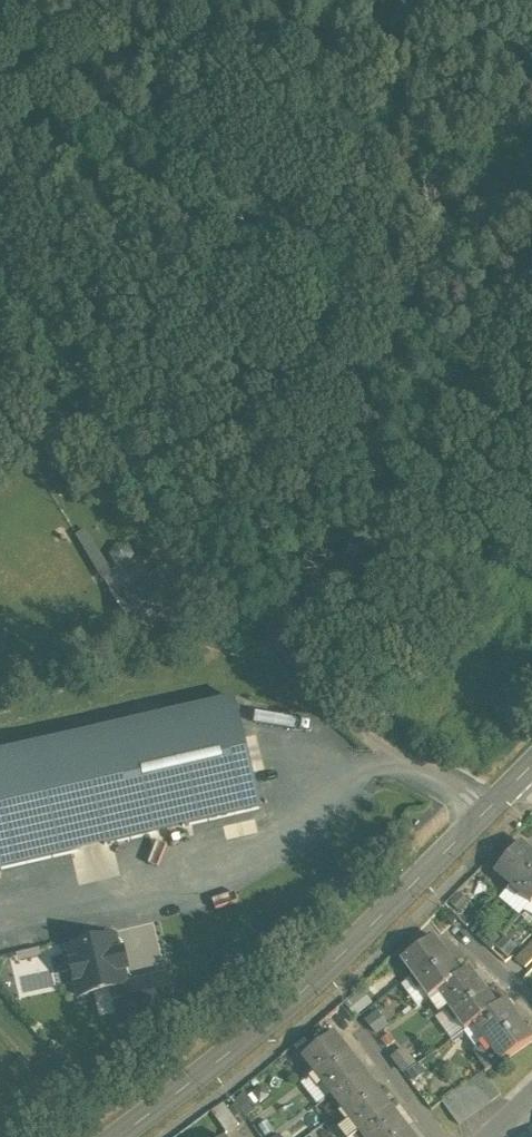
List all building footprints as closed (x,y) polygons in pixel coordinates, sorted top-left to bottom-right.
[(174,598),(160,575),(151,580),(164,603),(174,598)] [(164,603),(151,580),(115,601),(139,642),(150,635),(156,645),(168,638),(163,628),(175,621),(164,603)] [(0,758),(0,873),(0,874),(264,812),(238,702),(0,758)] [(520,845),(495,873),(531,904),(531,903),(531,855),(520,845)] [(460,978),(433,939),(402,960),(429,999),(439,992),(460,978)] [(116,942),(70,953),(82,1001),(112,993),(121,1029),(150,1022),(142,988),(128,991),(124,975),(128,974),(124,955),(120,956),(116,942)] [(460,978),(439,992),(465,1031),(473,1025),(495,1010),(469,972),(460,978)] [(169,981),(142,988),(150,1022),(177,1015),(169,981)] [(505,1003),(495,1010),(473,1025),(502,1064),(531,1042),(505,1003)] [(362,1073),(334,1036),(304,1059),(332,1096),(362,1073)] [(391,1111),(362,1073),(332,1096),(344,1112),(360,1134),(391,1111)] [(499,1096),(484,1075),(474,1082),(489,1103),(499,1096)] [(489,1103),(474,1082),(464,1089),(479,1110),(489,1103)] [(479,1110),(464,1089),(454,1095),(469,1117),(479,1110)] [(454,1095),(443,1103),(458,1124),(469,1117),(454,1095)] [(239,1125),(224,1105),(212,1113),(226,1134),(239,1125)] [(391,1111),(360,1134),(361,1134),(363,1136),(410,1136),(391,1111)] [(344,1112),(338,1116),(346,1127),(340,1132),(343,1136),(357,1136),(361,1134),(360,1134),(344,1112)]
